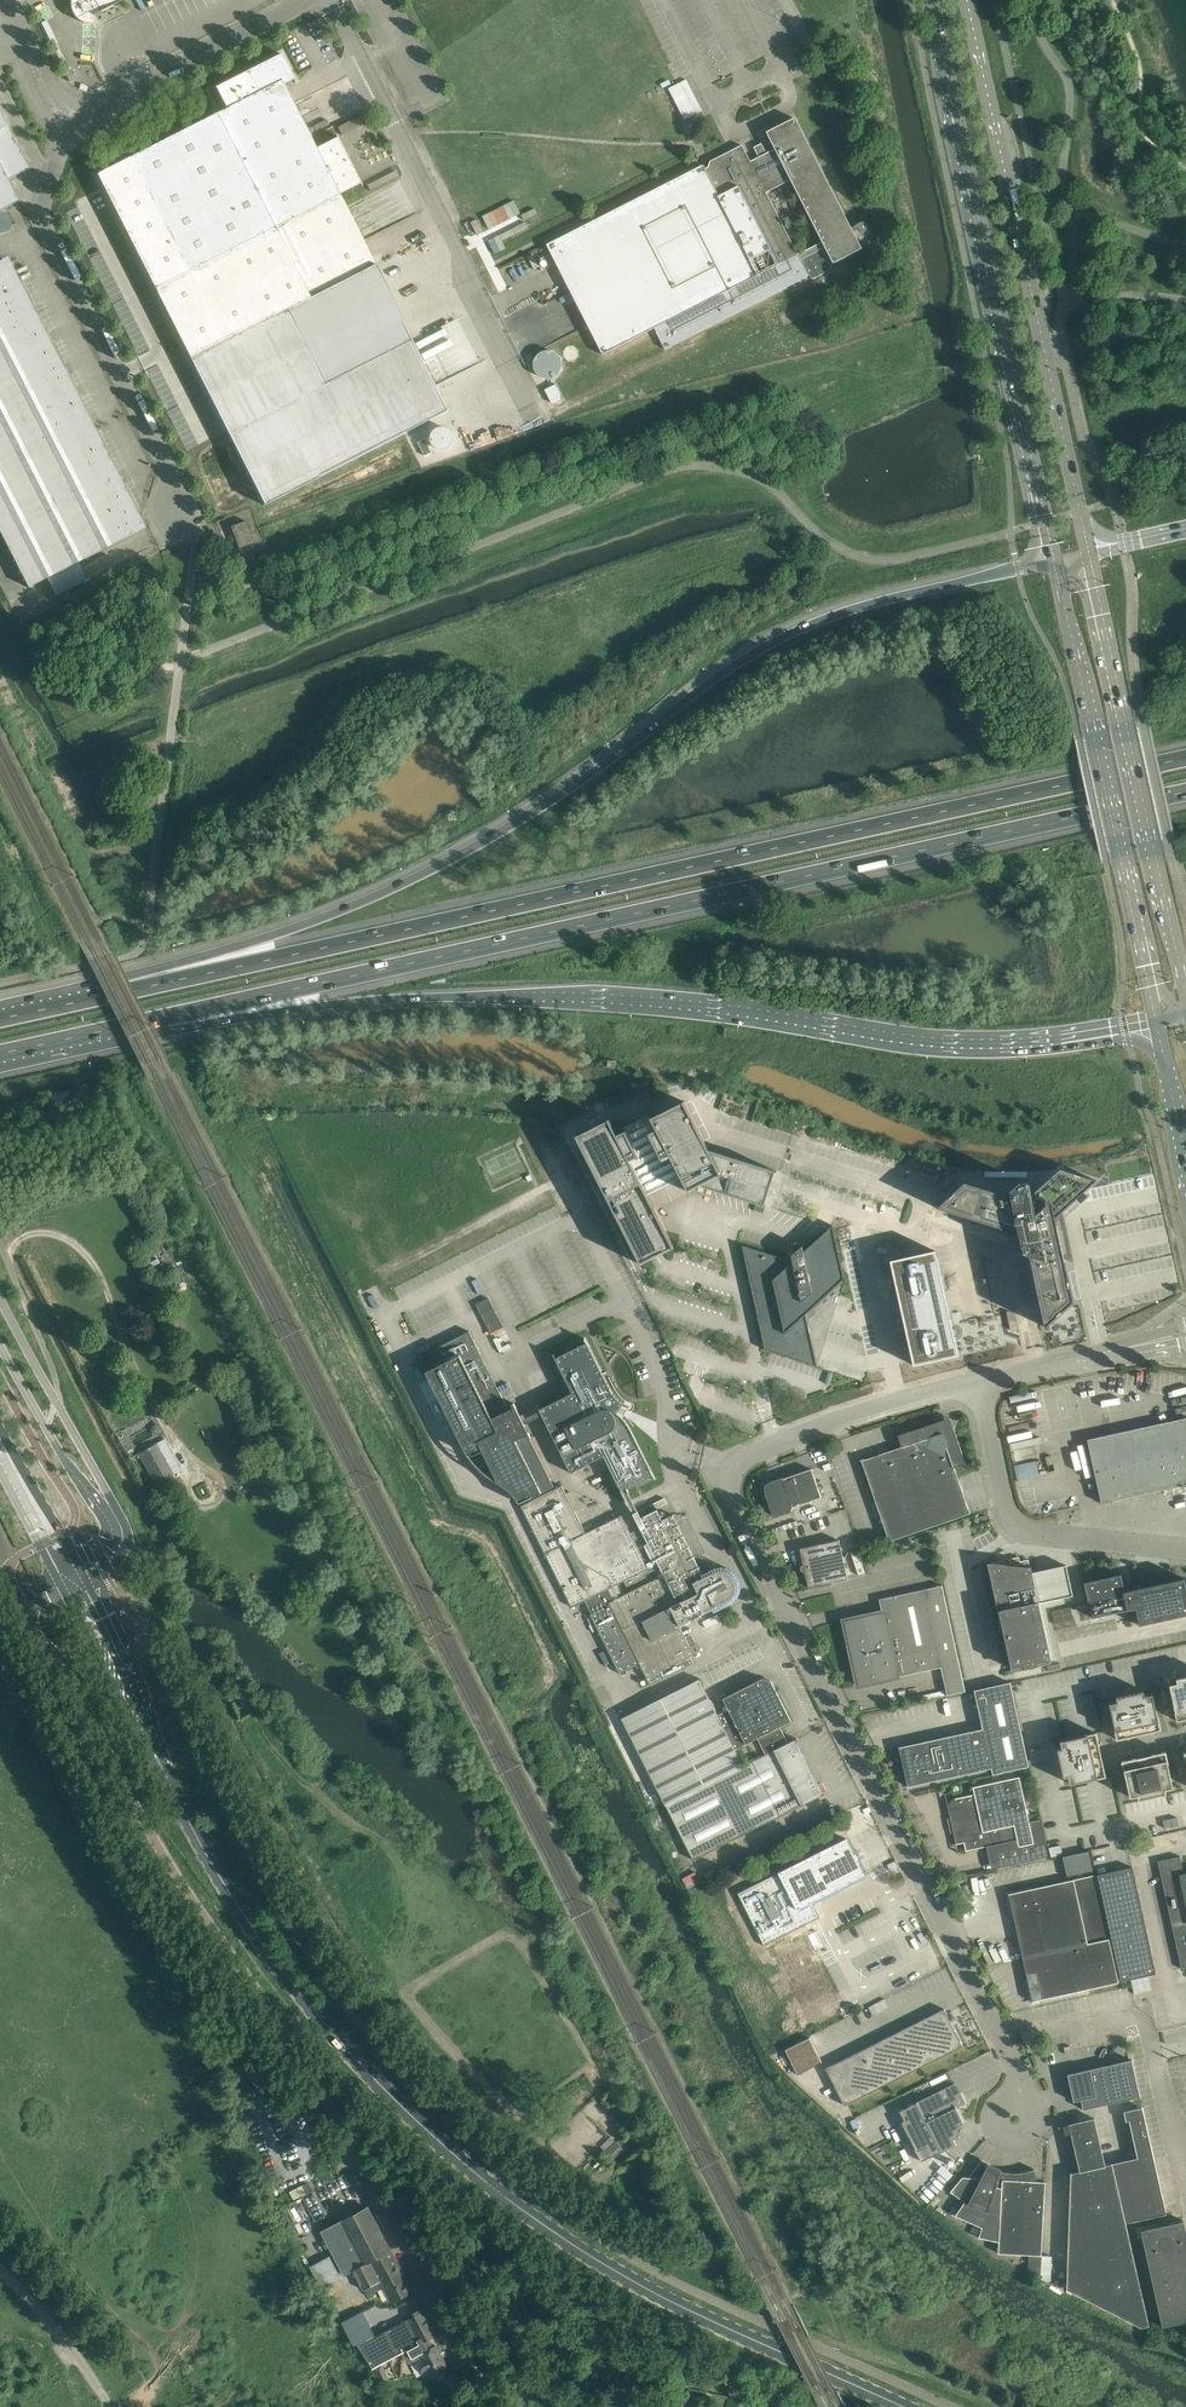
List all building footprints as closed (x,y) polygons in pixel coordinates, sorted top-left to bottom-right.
[(93,15),(122,0),(70,0),(70,2),(70,6),(70,9),(72,12),(73,15),(75,18),(78,20),(81,22),(84,23),(87,23),(90,24),(94,23),(97,22),(93,15)] [(322,24),(319,18),(312,22),(307,24),(310,30),(322,24)] [(226,108),(96,174),(190,359),(264,505),(449,411),(413,341),(414,341),(375,265),(363,240),(346,207),(339,194),(359,183),(361,186),(361,185),(335,134),(335,135),(336,137),(315,148),(310,137),(293,103),(283,84),(294,79),(281,53),(210,89),(211,90),(215,88),(226,108)] [(65,73),(69,81),(74,78),(70,70),(65,73)] [(671,87),(685,118),(704,110),(690,78),(671,87)] [(710,162),(708,167),(709,170),(706,171),(703,165),(547,245),(556,264),(567,285),(587,325),(603,355),(655,329),(657,332),(656,332),(665,350),(809,276),(811,280),(830,269),(820,250),(825,247),(833,264),(862,249),(853,232),(858,230),(859,230),(859,231),(860,231),(860,232),(861,232),(862,232),(863,232),(864,232),(865,232),(865,231),(866,231),(867,231),(867,230),(868,229),(868,228),(868,227),(868,226),(868,225),(867,225),(867,224),(866,223),(865,223),(865,222),(864,222),(863,222),(862,222),(861,222),(861,223),(860,223),(851,227),(795,118),(766,133),(774,149),(766,153),(763,148),(756,152),(758,157),(750,161),(742,145),(710,162)] [(754,148),(756,152),(763,148),(761,144),(754,148)] [(448,307),(463,301),(456,284),(441,291),(448,307)] [(1094,314),(1093,306),(1084,307),(1085,315),(1094,314)] [(534,356),(533,360),(532,364),(532,368),(533,372),(536,376),(539,378),(543,380),(549,381),(555,379),(560,375),(563,370),(564,366),(564,362),(562,358),(560,354),(557,351),(553,350),(549,349),(545,349),(541,350),(537,353),(534,356)] [(490,353),(477,359),(481,369),(495,363),(490,353)] [(556,384),(545,390),(551,402),(551,403),(552,403),(553,404),(554,404),(555,404),(556,404),(564,400),(556,384)] [(425,439),(418,443),(425,456),(431,453),(425,439)] [(238,548),(253,543),(245,520),(230,526),(238,548)] [(684,1101),(652,1117),(653,1119),(667,1139),(656,1145),(661,1155),(668,1152),(676,1167),(688,1192),(690,1192),(689,1190),(698,1185),(766,1206),(766,1205),(764,1205),(775,1172),(776,1172),(777,1171),(708,1150),(684,1101)] [(667,1139),(653,1119),(652,1117),(651,1117),(649,1114),(611,1123),(618,1136),(625,1153),(634,1149),(639,1161),(631,1164),(642,1184),(655,1177),(657,1180),(664,1177),(663,1174),(676,1167),(668,1152),(661,1155),(656,1145),(667,1139)] [(641,1262),(672,1247),(673,1249),(674,1248),(642,1184),(631,1164),(639,1161),(634,1149),(625,1153),(618,1136),(611,1123),(609,1119),(608,1120),(609,1121),(578,1137),(577,1135),(576,1136),(641,1265),(642,1264),(641,1262)] [(926,1162),(922,1173),(934,1177),(938,1165),(926,1162)] [(965,1182),(937,1208),(1019,1233),(1023,1253),(1029,1255),(1045,1326),(1066,1307),(1073,1301),(1061,1246),(1066,1248),(1061,1224),(1057,1227),(1055,1217),(1096,1180),(1060,1168),(1034,1192),(1036,1201),(1033,1202),(1029,1184),(1021,1182),(1010,1192),(1011,1198),(1008,1198),(1008,1195),(965,1182)] [(742,1245),(755,1302),(765,1349),(817,1366),(806,1314),(844,1278),(833,1225),(803,1252),(802,1245),(791,1255),(792,1261),(742,1245)] [(935,1251),(891,1260),(914,1365),(959,1355),(954,1337),(955,1337),(956,1337),(956,1336),(957,1336),(958,1335),(958,1334),(959,1334),(959,1333),(959,1332),(959,1331),(959,1330),(958,1330),(958,1329),(957,1329),(957,1328),(956,1328),(955,1328),(954,1328),(953,1328),(935,1251)] [(476,1304),(490,1333),(503,1327),(488,1298),(476,1304)] [(1010,1329),(1020,1332),(1016,1313),(1006,1310),(1010,1329)] [(488,1368),(487,1367),(486,1365),(469,1331),(418,1356),(464,1448),(465,1450),(466,1452),(468,1453),(470,1454),(472,1455),(474,1455),(476,1454),(483,1451),(499,1483),(502,1485),(506,1488),(510,1491),(513,1494),(516,1498),(520,1503),(529,1498),(530,1501),(521,1505),(545,1553),(572,1607),(585,1600),(591,1613),(590,1614),(620,1674),(632,1668),(640,1664),(650,1685),(686,1667),(694,1663),(690,1656),(694,1654),(689,1645),(695,1642),(691,1634),(685,1637),(679,1626),(700,1615),(707,1630),(720,1624),(713,1609),(728,1601),(729,1601),(730,1600),(732,1599),(733,1598),(734,1597),(734,1596),(735,1595),(736,1593),(736,1592),(737,1591),(737,1589),(737,1588),(738,1587),(737,1585),(737,1584),(737,1582),(737,1581),(736,1580),(735,1578),(735,1577),(734,1576),(733,1575),(732,1574),(731,1573),(730,1572),(728,1572),(727,1571),(726,1571),(724,1570),(723,1570),(722,1570),(720,1570),(719,1570),(717,1570),(716,1571),(715,1571),(713,1572),(704,1577),(673,1514),(662,1520),(657,1508),(667,1503),(664,1497),(638,1511),(633,1513),(637,1520),(641,1518),(651,1537),(646,1539),(640,1527),(630,1532),(621,1514),(618,1516),(597,1527),(586,1532),(577,1515),(573,1507),(572,1506),(566,1493),(562,1485),(555,1488),(554,1486),(550,1478),(532,1442),(530,1438),(531,1437),(525,1424),(522,1419),(522,1418),(517,1408),(514,1409),(513,1407),(509,1410),(497,1387),(496,1384),(495,1383),(492,1376),(491,1375),(488,1368)] [(604,1456),(623,1494),(624,1494),(622,1490),(626,1488),(628,1492),(629,1492),(627,1488),(653,1475),(654,1479),(655,1478),(631,1431),(630,1427),(626,1422),(622,1417),(617,1413),(618,1411),(620,1413),(624,1407),(621,1406),(622,1404),(625,1406),(625,1405),(620,1401),(615,1396),(612,1391),(585,1338),(584,1338),(586,1342),(556,1357),(554,1353),(553,1354),(572,1393),(552,1403),(549,1397),(537,1402),(540,1408),(539,1409),(571,1472),(604,1456)] [(548,1365),(555,1362),(548,1349),(542,1352),(548,1365)] [(954,1425),(952,1423),(950,1417),(944,1419),(936,1416),(933,1423),(898,1435),(901,1447),(861,1460),(889,1541),(970,1513),(970,1512),(971,1512),(971,1511),(971,1510),(970,1510),(970,1509),(969,1509),(954,1467),(966,1464),(953,1427),(954,1425)] [(1087,1440),(1101,1502),(1185,1484),(1185,1418),(1087,1440)] [(157,1443),(137,1454),(141,1461),(155,1486),(165,1482),(183,1471),(166,1438),(157,1443)] [(1018,1463),(1020,1478),(1041,1476),(1040,1460),(1018,1463)] [(772,1515),(793,1508),(792,1507),(821,1497),(811,1468),(782,1478),(782,1477),(771,1481),(770,1478),(764,1480),(760,1488),(762,1494),(765,1493),(772,1515)] [(174,1492),(179,1488),(177,1483),(171,1487),(174,1492)] [(809,1587),(848,1579),(839,1540),(800,1548),(804,1564),(802,1565),(800,1567),(801,1570),(803,1572),(805,1571),(809,1587)] [(1039,1603),(1073,1595),(1066,1565),(1032,1572),(1031,1567),(991,1563),(991,1566),(989,1567),(1011,1668),(1024,1665),(1025,1668),(1038,1665),(1038,1662),(1051,1659),(1039,1603)] [(1084,1582),(1088,1600),(1089,1600),(1093,1617),(1135,1608),(1139,1625),(1185,1615),(1185,1584),(1184,1578),(1133,1589),(1125,1591),(1123,1582),(1121,1574),(1084,1582)] [(858,1685),(940,1667),(947,1695),(965,1691),(942,1585),(879,1599),(882,1611),(863,1616),(866,1628),(846,1633),(858,1685)] [(696,1643),(691,1646),(695,1654),(700,1651),(696,1643)] [(1170,1685),(1170,1687),(1174,1703),(1175,1708),(1174,1709),(1175,1710),(1177,1720),(1185,1718),(1185,1677),(1177,1679),(1178,1683),(1173,1684),(1170,1685)] [(700,1679),(622,1718),(661,1796),(739,1757),(736,1749),(758,1738),(761,1746),(784,1734),(780,1726),(791,1721),(774,1686),(771,1681),(762,1678),(758,1680),(723,1698),(729,1710),(718,1715),(704,1687),(700,1679)] [(907,1786),(991,1768),(993,1774),(1028,1766),(1010,1682),(974,1690),(982,1728),(899,1747),(899,1748),(901,1747),(910,1764),(905,1767),(905,1768),(906,1767),(910,1785),(907,1785),(907,1786)] [(1161,1730),(1158,1718),(1157,1718),(1152,1694),(1145,1696),(1144,1691),(1116,1697),(1117,1702),(1110,1703),(1115,1727),(1114,1727),(1117,1739),(1129,1736),(1129,1737),(1131,1736),(1147,1733),(1148,1733),(1148,1732),(1161,1730)] [(1103,1764),(1099,1745),(1096,1733),(1084,1735),(1084,1736),(1061,1741),(1062,1749),(1058,1750),(1064,1777),(1068,1776),(1070,1783),(1094,1778),(1094,1779),(1106,1776),(1103,1764)] [(739,1757),(661,1796),(693,1859),(824,1794),(796,1739),(788,1743),(784,1734),(761,1746),(765,1754),(744,1765),(739,1757)] [(1134,1759),(1122,1761),(1124,1773),(1125,1773),(1130,1797),(1138,1795),(1139,1799),(1166,1793),(1165,1789),(1173,1787),(1168,1764),(1166,1752),(1153,1754),(1151,1755),(1136,1758),(1134,1758),(1134,1759)] [(975,1794),(954,1798),(953,1799),(952,1800),(950,1801),(949,1802),(949,1803),(948,1804),(948,1805),(948,1807),(948,1808),(956,1844),(964,1842),(966,1850),(993,1844),(998,1868),(1049,1857),(1041,1819),(1029,1821),(1019,1777),(973,1787),(975,1794)] [(1177,1817),(1163,1820),(1165,1828),(1179,1825),(1177,1817)] [(737,1893),(763,1945),(789,1932),(820,1917),(812,1901),(865,1875),(857,1859),(859,1858),(856,1852),(854,1853),(846,1838),(737,1893)] [(1061,1845),(1049,1847),(1051,1856),(1063,1854),(1061,1845)] [(1089,1850),(1063,1856),(1067,1876),(1094,1870),(1092,1864),(1089,1850)] [(1185,1967),(1185,1877),(1180,1856),(1158,1861),(1181,1968),(1185,1967)] [(1132,1867),(1096,1874),(1120,1982),(1156,1974),(1132,1867)] [(1119,1982),(1095,1874),(1009,1894),(1032,2001),(1119,1982)] [(944,2009),(826,2068),(844,2105),(963,2046),(952,2025),(955,2024),(952,2018),(950,2019),(944,2009)] [(810,2037),(785,2049),(797,2074),(822,2062),(810,2037)] [(1067,2074),(1073,2102),(1081,2100),(1083,2110),(1140,2097),(1131,2060),(1067,2074)] [(916,2102),(897,2112),(901,2121),(916,2152),(917,2151),(926,2147),(931,2157),(932,2156),(945,2149),(956,2144),(954,2139),(958,2136),(959,2137),(959,2136),(961,2130),(961,2129),(958,2125),(964,2122),(956,2108),(966,2103),(961,2092),(959,2093),(954,2084),(945,2088),(916,2102)] [(1112,2163),(1126,2223),(1167,2214),(1142,2107),(1127,2110),(1138,2157),(1112,2163)] [(1126,2223),(1112,2163),(1105,2165),(1094,2118),(1069,2123),(1079,2171),(1071,2173),(1071,2172),(1067,2289),(1142,2326),(1150,2324),(1126,2223)] [(1165,2167),(1172,2166),(1162,2128),(1155,2129),(1165,2167)] [(616,2141),(606,2151),(615,2161),(625,2151),(621,2146),(617,2142),(616,2141)] [(964,2201),(954,2216),(982,2227),(979,2237),(999,2241),(998,2253),(1029,2255),(1042,2255),(1046,2181),(1044,2181),(1044,2184),(1039,2183),(1034,2170),(1035,2169),(1034,2169),(1027,2171),(1020,2172),(1013,2172),(1006,2172),(999,2170),(992,2167),(986,2164),(981,2160),(980,2161),(981,2161),(968,2177),(962,2176),(950,2191),(964,2201)] [(392,2253),(368,2207),(322,2232),(346,2277),(355,2272),(392,2253)] [(1183,2220),(1141,2229),(1162,2326),(1185,2321),(1185,2232),(1183,2220)] [(392,2253),(355,2272),(365,2292),(382,2283),(392,2302),(412,2291),(392,2253)] [(1042,2255),(1029,2255),(1028,2274),(1040,2275),(1042,2255)] [(1042,2255),(1041,2279),(1041,2280),(1051,2280),(1052,2256),(1042,2255)] [(310,2268),(321,2289),(342,2278),(330,2257),(310,2268)] [(348,2319),(342,2321),(358,2345),(361,2344),(376,2336),(363,2311),(348,2319)] [(422,2311),(396,2326),(408,2350),(408,2351),(423,2343),(436,2336),(423,2311),(422,2311)] [(361,2344),(358,2345),(373,2368),(401,2353),(406,2362),(411,2364),(414,2362),(408,2351),(408,2350),(396,2326),(376,2336),(361,2344)] [(423,2343),(408,2351),(414,2362),(414,2363),(417,2361),(424,2375),(429,2373),(431,2378),(449,2369),(436,2345),(427,2350),(423,2343)] [(524,2382),(515,2387),(520,2396),(529,2391),(524,2382)]
